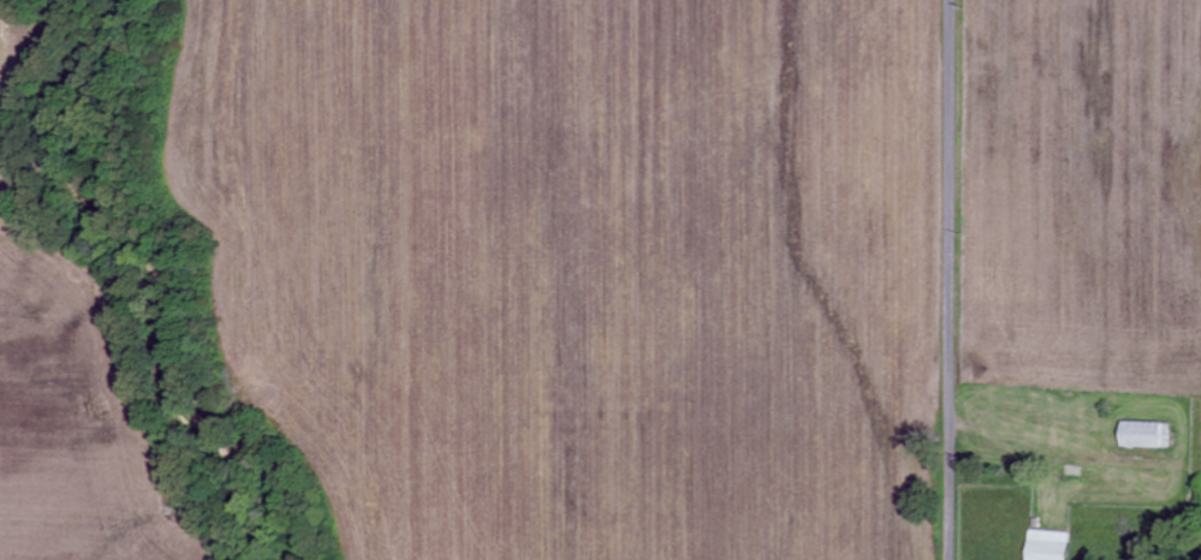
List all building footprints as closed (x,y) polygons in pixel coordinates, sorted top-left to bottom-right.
[(1170,450),(1171,424),(1121,423),(1121,448),(1170,450)] [(1069,534),(1028,532),(1027,559),(1068,559),(1069,534)]
